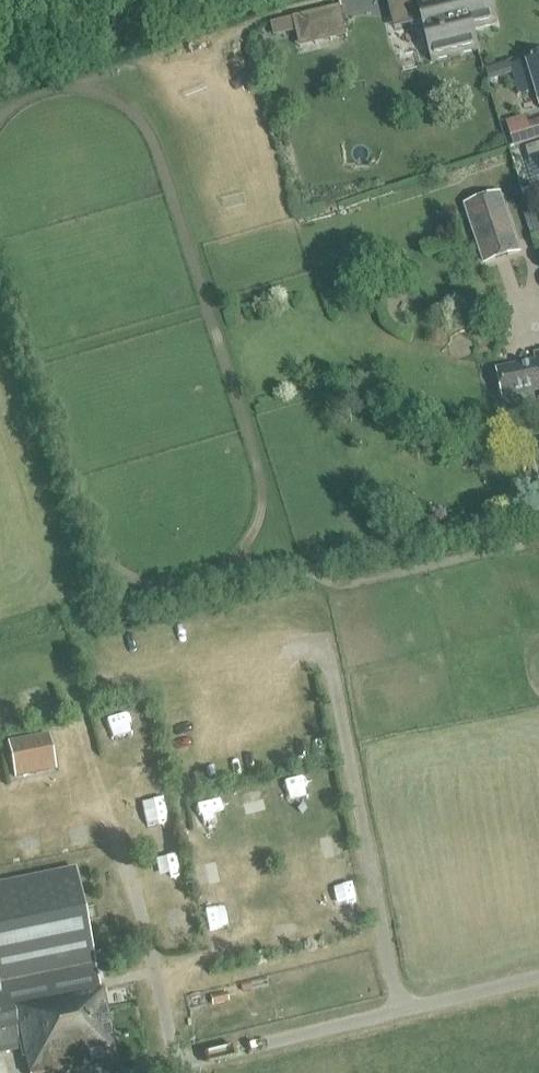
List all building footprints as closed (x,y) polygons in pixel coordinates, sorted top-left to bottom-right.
[(432,60),(478,49),(478,47),(477,48),(473,29),(496,24),(490,0),(405,0),(406,6),(389,10),(394,29),(426,21),(435,58),(432,59),(432,60)] [(308,13),(314,38),(346,30),(340,6),(308,13)] [(511,67),(521,95),(536,90),(538,100),(538,57),(511,67)] [(511,131),(510,131),(515,146),(538,138),(538,122),(523,127),(520,117),(508,122),(511,131)] [(526,149),(530,162),(531,162),(538,159),(538,144),(526,149)] [(531,162),(538,186),(538,159),(531,162)] [(525,196),(529,208),(538,205),(538,200),(536,192),(525,196)] [(466,206),(485,262),(519,250),(500,194),(466,206)] [(538,388),(538,364),(503,372),(506,386),(501,387),(503,395),(538,388)] [(56,770),(49,735),(7,744),(15,778),(56,770)] [(21,1049),(25,1068),(28,1068),(29,1072),(59,1072),(117,1061),(102,987),(100,988),(77,871),(0,886),(0,1054),(21,1049)]
